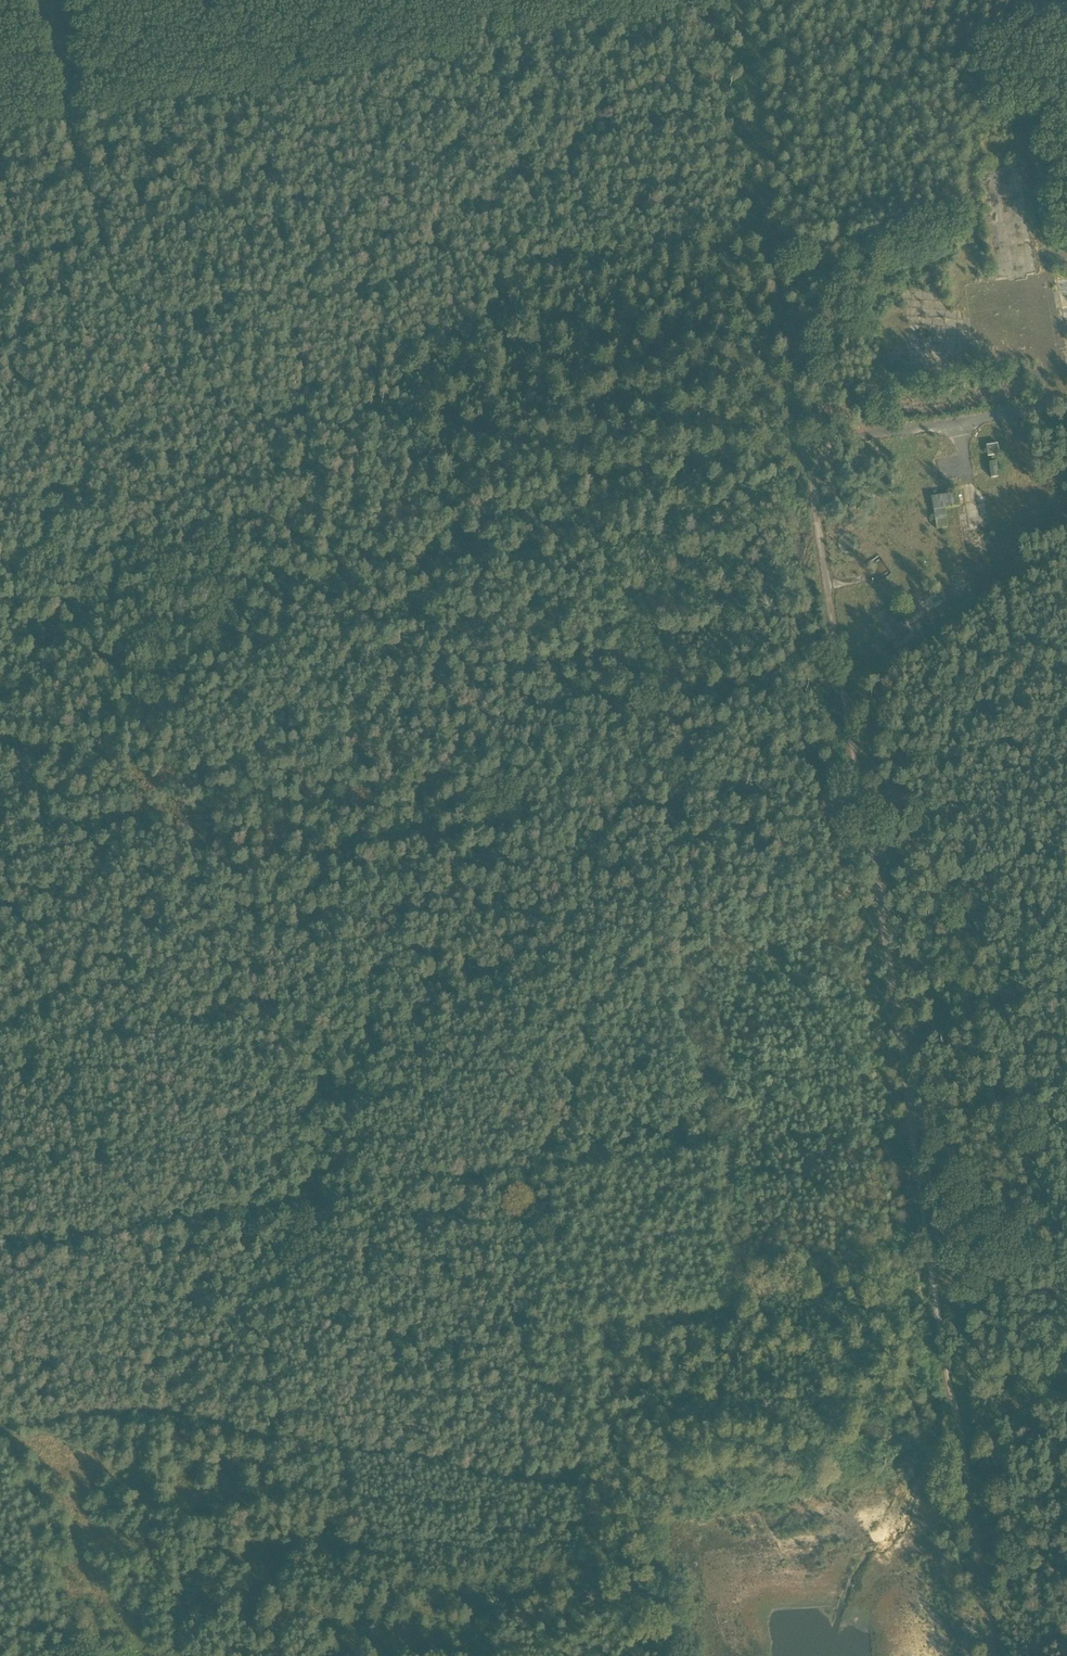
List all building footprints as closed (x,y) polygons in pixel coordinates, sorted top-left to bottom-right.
[(986,446),(988,457),(1000,456),(998,445),(986,446)] [(990,475),(991,479),(998,478),(996,463),(989,464),(989,468),(990,475)] [(931,499),(936,530),(947,528),(944,509),(959,507),(957,495),(931,499)]
